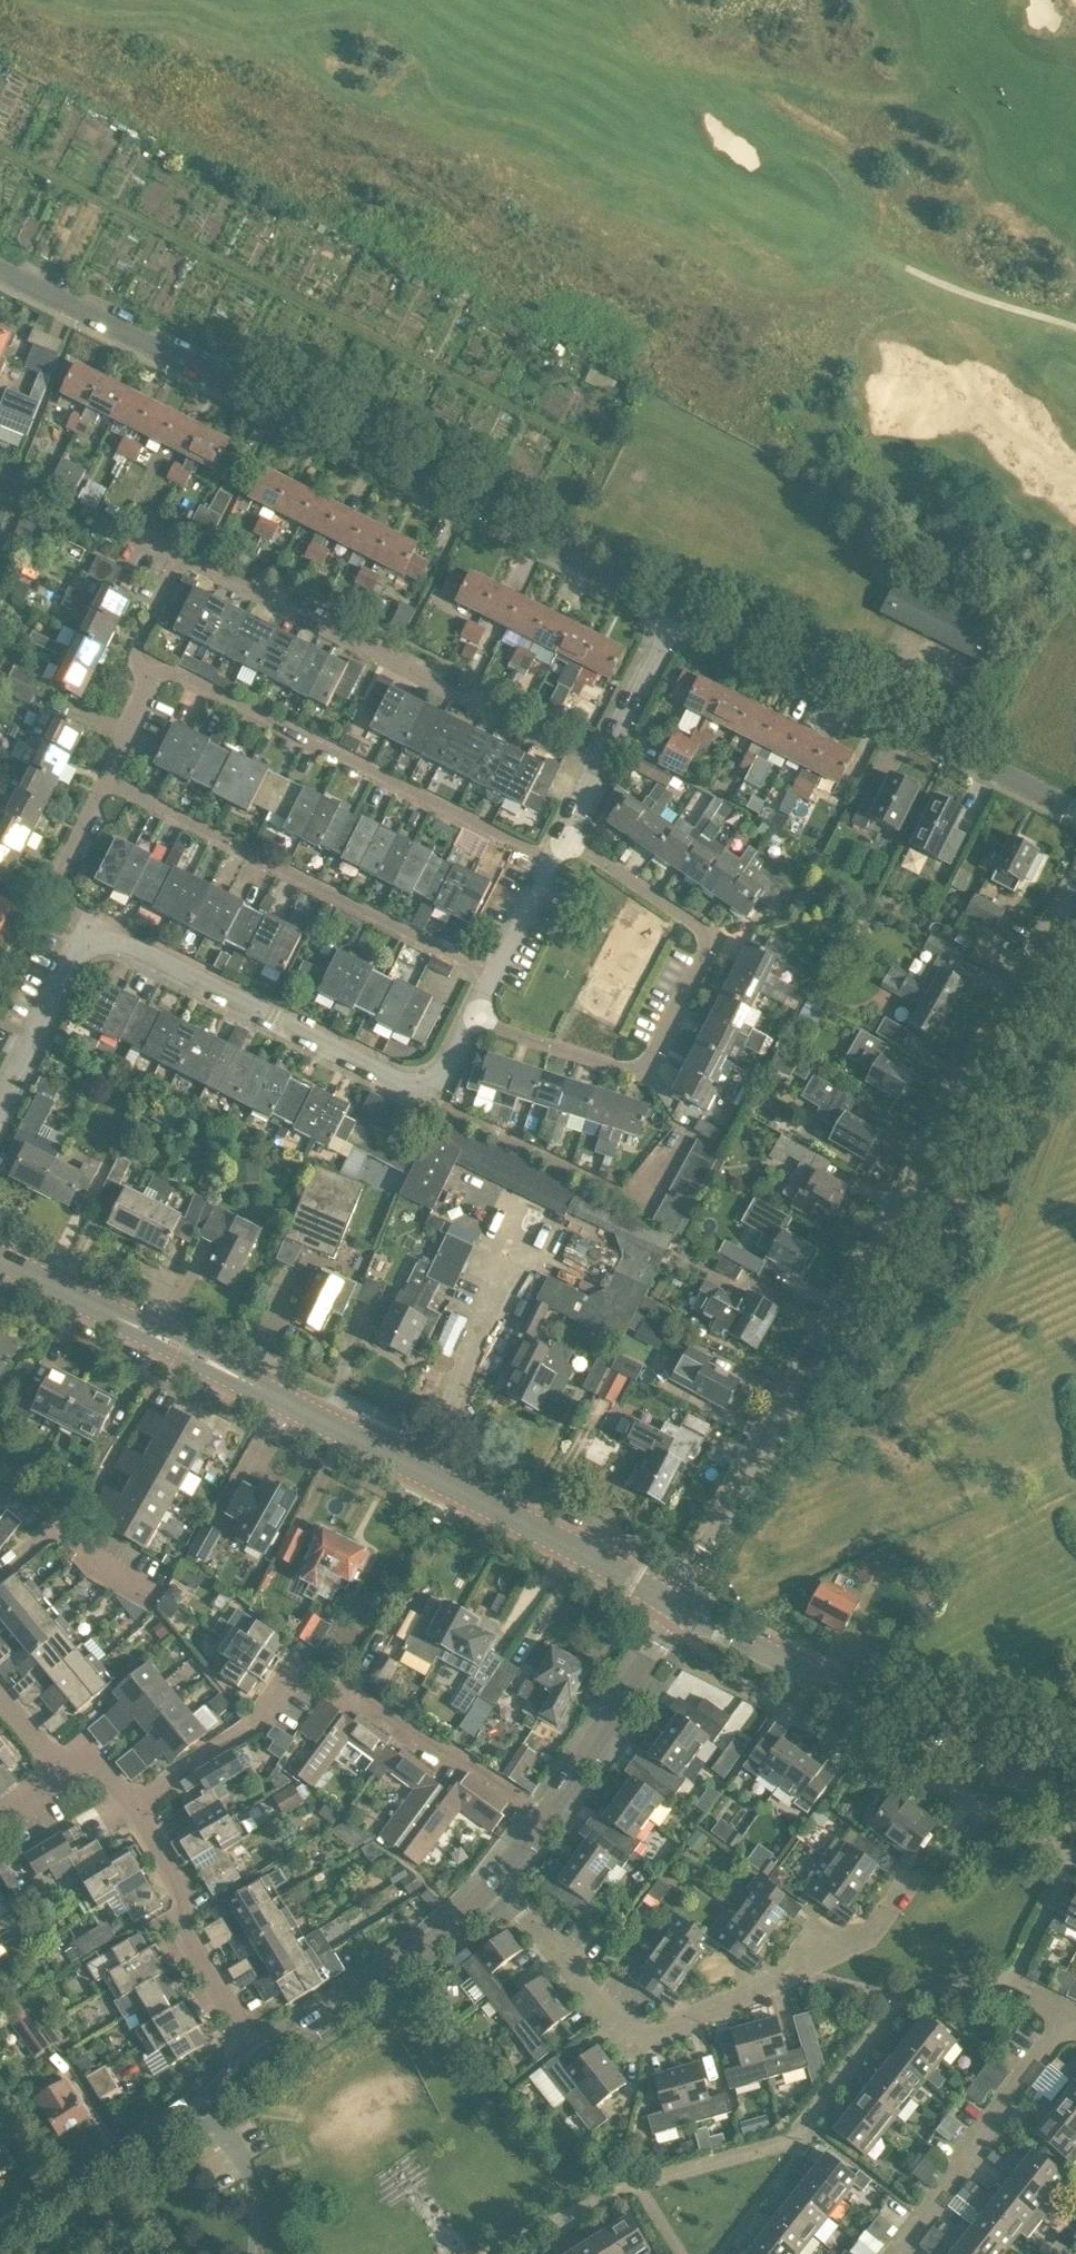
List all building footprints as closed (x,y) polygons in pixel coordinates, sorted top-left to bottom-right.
[(64,342),(33,330),(28,343),(34,345),(59,355),(64,342)] [(0,331),(0,358),(1,358),(6,345),(12,348),(16,338),(0,331)] [(26,367),(50,377),(59,355),(34,345),(26,367)] [(90,407),(105,379),(77,365),(62,393),(80,402),(74,413),(85,418),(90,407)] [(114,419),(128,391),(105,379),(90,407),(85,418),(92,422),(96,424),(101,413),(114,419)] [(139,432),(153,404),(128,391),(114,419),(109,430),(125,438),(134,443),(139,432)] [(0,405),(0,407),(34,421),(43,398),(31,393),(27,405),(4,395),(0,405)] [(139,432),(164,444),(178,416),(153,404),(139,432)] [(27,437),(34,421),(0,407),(0,426),(27,437)] [(67,427),(77,433),(85,418),(74,413),(67,427)] [(164,444),(191,458),(205,430),(178,416),(164,444)] [(85,418),(77,433),(84,436),(92,422),(85,418)] [(225,451),(229,442),(205,430),(191,458),(186,469),(193,473),(195,474),(201,463),(215,470),(216,468),(232,476),(240,459),(225,451)] [(117,453),(126,457),(134,443),(125,438),(117,453)] [(134,443),(126,457),(135,462),(142,447),(134,443)] [(168,478),(179,484),(186,469),(175,464),(168,478)] [(186,469),(179,484),(186,487),(193,473),(186,469)] [(264,469),(250,498),(276,511),(290,483),(264,469)] [(90,482),(80,502),(98,511),(108,490),(90,482)] [(290,483),(276,511),(301,523),(315,495),(290,483)] [(189,528),(211,539),(232,496),(219,490),(209,510),(201,505),(189,528)] [(315,495),(301,523),(318,532),(305,557),(314,562),(321,547),(326,536),(341,508),(315,495)] [(109,504),(105,512),(115,517),(119,509),(109,504)] [(2,524),(8,509),(0,506),(0,523),(2,524)] [(341,508),(326,536),(352,549),(366,521),(341,508)] [(95,514),(87,531),(104,539),(112,522),(95,514)] [(254,532),(263,536),(270,522),(261,517),(254,532)] [(366,521),(352,549),(377,561),(391,533),(366,521)] [(112,522),(104,539),(115,544),(123,528),(112,522)] [(270,522),(263,536),(272,541),(279,526),(270,522)] [(391,533),(377,561),(403,574),(404,572),(419,580),(428,563),(412,556),(417,546),(391,533)] [(321,547),(314,562),(323,566),(330,552),(321,547)] [(119,624),(132,598),(112,588),(122,568),(98,556),(88,576),(104,583),(95,601),(85,596),(80,604),(119,624)] [(355,583),(364,587),(371,573),(363,568),(355,583)] [(380,577),(371,573),(364,587),(373,591),(380,577)] [(451,575),(443,592),(458,600),(457,602),(483,615),(497,586),(471,573),(466,583),(451,575)] [(193,591),(195,588),(196,588),(198,583),(184,576),(180,584),(193,591)] [(19,578),(13,594),(25,599),(31,583),(19,578)] [(1002,631),(897,579),(881,611),(931,636),(986,663),(1002,631)] [(180,584),(176,592),(189,599),(193,591),(180,584)] [(497,586),(483,615),(508,628),(522,599),(497,586)] [(70,588),(65,597),(80,604),(85,596),(70,588)] [(174,630),(193,640),(214,598),(196,588),(195,588),(193,591),(189,599),(185,607),(172,600),(168,608),(166,607),(158,622),(174,630)] [(176,592),(172,600),(185,607),(189,599),(176,592)] [(80,604),(65,597),(61,606),(76,613),(80,604)] [(193,640),(211,649),(232,607),(214,598),(193,640)] [(522,599),(508,628),(533,641),(548,612),(522,599)] [(389,629),(403,636),(416,610),(402,603),(389,629)] [(119,624),(80,604),(76,613),(86,618),(78,634),(107,648),(119,624)] [(211,649),(227,657),(249,615),(232,607),(211,649)] [(528,651),(520,666),(529,670),(536,657),(551,665),(556,657),(558,653),(559,654),(573,625),(548,612),(533,641),(528,651)] [(227,657),(244,666),(254,645),(268,651),(279,630),(249,615),(227,657)] [(461,636),(470,640),(477,626),(468,621),(461,636)] [(569,664),(547,708),(558,714),(559,715),(571,692),(579,677),(584,666),(599,638),(573,625),(559,654),(558,653),(556,657),(569,664)] [(477,626),(470,640),(479,645),(486,630),(477,626)] [(274,681),(295,639),(279,630),(268,651),(254,645),(244,666),(258,673),(259,676),(262,679),(266,681),(270,681),(274,681)] [(29,642),(55,654),(56,655),(56,654),(94,673),(107,648),(78,634),(71,649),(60,644),(60,645),(34,632),(29,642)] [(599,638),(584,666),(610,679),(624,651),(599,638)] [(274,681),(292,690),(313,648),(295,639),(274,681)] [(180,664),(195,669),(201,650),(186,645),(180,664)] [(519,647),(511,661),(520,666),(528,651),(519,647)] [(292,690),(311,699),(331,657),(313,648),(292,690)] [(82,699),(94,673),(56,654),(56,655),(55,654),(42,679),(82,699)] [(331,657),(311,699),(327,707),(334,693),(348,700),(352,691),(338,684),(343,676),(347,668),(348,665),(331,657)] [(350,659),(348,665),(347,668),(361,675),(365,667),(350,659)] [(15,666),(9,678),(37,692),(43,680),(15,666)] [(356,683),(361,675),(347,668),(343,676),(356,683)] [(675,734),(660,765),(684,776),(699,746),(706,731),(712,720),(726,692),(700,679),(699,680),(684,672),(680,681),(674,693),(671,697),(687,705),(686,707),(703,716),(690,741),(675,734)] [(391,687),(392,688),(395,682),(380,674),(376,683),(390,690),(391,687)] [(352,691),(356,683),(343,676),(338,684),(352,691)] [(579,677),(571,692),(579,696),(587,681),(579,677)] [(680,681),(672,677),(666,689),(674,693),(680,681)] [(37,692),(9,678),(3,690),(31,704),(37,692)] [(376,683),(372,691),(386,698),(390,690),(376,683)] [(370,729),(388,738),(409,697),(392,688),(391,687),(390,690),(386,698),(382,706),(368,699),(364,707),(378,714),(370,729)] [(372,691),(368,699),(382,706),(386,698),(372,691)] [(726,692),(712,720),(737,733),(751,704),(726,692)] [(388,738),(405,747),(407,748),(428,706),(409,697),(388,738)] [(751,704),(737,733),(762,745),(777,717),(751,704)] [(422,755),(426,757),(447,715),(428,706),(407,748),(405,747),(406,753),(417,758),(422,755)] [(31,735),(71,756),(84,731),(44,710),(31,735)] [(426,757),(440,765),(449,748),(456,751),(459,745),(467,748),(476,730),(447,715),(426,757)] [(749,771),(744,782),(760,790),(773,765),(766,761),(771,750),(787,758),(802,730),(777,717),(762,745),(757,756),(749,771)] [(202,786),(221,750),(218,749),(231,723),(219,722),(210,741),(193,732),(172,774),(189,783),(191,781),(202,786)] [(154,765),(172,774),(193,732),(175,723),(154,765)] [(71,756),(31,735),(19,729),(14,738),(28,745),(19,762),(30,768),(58,782),(71,756)] [(440,765),(473,781),(493,739),(476,730),(467,748),(459,745),(456,751),(449,748),(440,765)] [(802,730),(787,758),(804,767),(798,778),(791,792),(800,797),(827,743),(802,730)] [(699,746),(708,750),(715,736),(706,731),(699,746)] [(473,781),(488,789),(490,790),(510,748),(493,739),(473,781)] [(827,743),(800,797),(809,801),(816,786),(821,775),(839,784),(853,756),(827,743)] [(506,798),(507,798),(528,756),(510,748),(490,790),(488,789),(486,792),(487,799),(498,804),(504,801),(506,798)] [(212,795),(229,803),(251,762),(234,753),(232,756),(221,750),(202,786),(213,792),(212,795)] [(748,752),(741,767),(749,771),(757,756),(748,752)] [(528,756),(507,798),(523,807),(531,792),(544,799),(549,791),(535,784),(539,776),(543,767),(544,765),(528,756)] [(624,763),(668,785),(672,778),(628,756),(624,763)] [(547,759),(544,765),(543,767),(557,774),(561,766),(547,759)] [(253,804),(270,813),(287,780),(269,771),(251,762),(229,803),(248,813),(253,804)] [(553,783),(557,774),(543,767),(539,776),(553,783)] [(18,792),(47,806),(58,782),(30,768),(23,782),(12,777),(12,778),(0,772),(0,783),(8,787),(18,792)] [(867,792),(852,822),(866,829),(872,817),(898,830),(919,788),(917,787),(919,783),(906,777),(904,781),(891,775),(879,798),(867,792)] [(549,791),(553,783),(539,776),(535,784),(549,791)] [(301,839),(322,797),(305,789),(287,780),(270,813),(266,822),(283,831),(301,839)] [(739,793),(750,799),(752,796),(756,788),(744,782),(739,793)] [(8,787),(0,783),(0,794),(4,796),(8,787)] [(615,789),(604,805),(615,813),(608,823),(633,840),(657,804),(667,789),(658,783),(648,798),(647,798),(641,807),(615,789)] [(657,804),(633,840),(656,855),(673,829),(659,819),(676,795),(667,789),(657,804)] [(788,790),(780,806),(783,808),(792,812),(800,797),(791,792),(788,790)] [(18,792),(6,817),(34,831),(47,806),(18,792)] [(929,809),(922,805),(913,821),(920,825),(910,845),(950,865),(962,840),(951,834),(963,811),(950,804),(952,800),(939,793),(937,798),(935,797),(929,809)] [(750,799),(746,808),(757,814),(763,802),(752,796),(750,799)] [(320,846),(332,852),(350,815),(339,810),(340,807),(322,797),(301,839),(319,849),(320,846)] [(342,860),(359,869),(381,827),(363,818),(362,821),(350,815),(332,852),(343,857),(342,860)] [(421,840),(448,849),(456,824),(429,816),(421,840)] [(656,856),(678,871),(712,821),(704,816),(695,829),(694,828),(680,819),(673,829),(656,856)] [(19,861),(34,831),(6,817),(0,829),(0,852),(19,861)] [(712,822),(678,871),(701,887),(726,850),(710,840),(719,827),(712,822)] [(359,869),(377,878),(399,837),(381,827),(359,869)] [(534,828),(528,830),(524,836),(534,841),(540,831),(534,828)] [(377,878),(395,887),(416,845),(399,837),(377,878)] [(995,869),(997,869),(991,881),(1014,893),(1020,881),(1021,882),(1037,850),(1033,848),(1033,845),(1026,842),(1023,843),(1011,837),(995,869)] [(96,881),(113,890),(134,847),(117,839),(96,881)] [(154,910),(173,920),(194,877),(176,868),(187,849),(178,840),(164,866),(162,865),(144,901),(155,907),(154,910)] [(413,893),(425,899),(443,862),(432,857),(433,854),(416,845),(395,887),(412,896),(413,893)] [(132,896),(144,901),(162,865),(151,860),(152,856),(134,847),(113,890),(131,899),(132,896)] [(740,860),(726,850),(701,887),(724,902),(757,852),(749,847),(740,860)] [(9,881),(19,861),(0,852),(0,877),(9,881)] [(757,852),(724,902),(747,918),(758,901),(768,908),(782,888),(757,871),(766,858),(758,852),(758,853),(757,852)] [(434,907),(452,916),(474,874),(456,865),(454,868),(443,862),(425,899),(436,904),(434,907)] [(961,868),(952,886),(961,891),(970,873),(961,868)] [(474,874),(452,916),(470,926),(491,883),(474,874)] [(173,920),(191,929),(212,886),(194,877),(173,920)] [(191,929),(205,936),(226,894),(212,886),(191,929)] [(226,943),(237,948),(255,912),(244,907),(245,904),(226,894),(205,936),(224,946),(226,943)] [(966,913),(995,929),(1005,911),(975,895),(966,913)] [(0,897),(0,931),(13,903),(0,897)] [(264,966),(285,924),(268,915),(266,918),(255,912),(237,948),(227,968),(238,974),(246,957),(264,966)] [(423,931),(429,920),(417,913),(411,925),(423,931)] [(303,933),(285,924),(264,966),(282,975),(303,933)] [(971,943),(960,936),(959,936),(953,947),(965,954),(971,943)] [(909,974),(903,984),(949,1010),(964,982),(948,973),(960,953),(930,937),(923,949),(934,955),(920,980),(909,974)] [(748,944),(735,969),(789,996),(802,1003),(811,986),(797,979),(793,988),(768,975),(777,958),(748,944)] [(318,993),(337,1002),(357,960),(339,951),(328,972),(318,993)] [(448,977),(453,968),(432,957),(427,967),(448,977)] [(303,960),(293,981),(318,993),(328,972),(303,960)] [(355,1008),(366,1014),(384,977),(373,972),(375,969),(357,960),(337,1002),(353,1011),(355,1008)] [(735,969),(723,994),(751,1008),(759,992),(784,1005),(789,996),(735,969)] [(933,1037),(949,1010),(903,984),(887,975),(882,986),(921,1008),(917,1015),(913,1013),(908,1023),(933,1037)] [(394,1031),(415,989),(397,980),(396,983),(384,977),(366,1014),(377,1020),(371,1033),(389,1042),(394,1031)] [(84,1025),(102,1034),(123,992),(105,983),(84,1025)] [(415,989),(394,1031),(424,1046),(444,1006),(432,1000),(433,998),(415,989)] [(122,1040),(133,1046),(151,1010),(140,1004),(141,1001),(123,992),(102,1034),(120,1043),(122,1040)] [(723,994),(710,1019),(748,1038),(763,1046),(768,1037),(743,1025),(751,1008),(723,994)] [(810,999),(800,1015),(815,1024),(825,1008),(810,999)] [(143,1054),(160,1063),(182,1021),(164,1012),(162,1015),(151,1010),(133,1046),(144,1052),(143,1054)] [(876,1033),(901,1048),(910,1032),(885,1018),(876,1033)] [(710,1019),(697,1044),(725,1058),(733,1042),(745,1048),(759,1054),(763,1046),(748,1038),(710,1019)] [(160,1063),(178,1072),(199,1030),(182,1021),(160,1063)] [(178,1072),(207,1087),(228,1044),(199,1030),(178,1072)] [(881,1057),(887,1046),(861,1030),(846,1056),(873,1071),(867,1081),(898,1099),(900,1096),(904,1095),(907,1089),(906,1086),(912,1075),(881,1057)] [(207,1087),(236,1101),(257,1059),(228,1044),(207,1087)] [(697,1044),(685,1067),(738,1095),(742,1087),(727,1079),(728,1077),(718,1072),(725,1058),(697,1044)] [(474,1066),(467,1089),(479,1093),(477,1098),(494,1103),(489,1118),(498,1121),(516,1064),(489,1055),(485,1069),(474,1066)] [(236,1101),(253,1110),(274,1068),(257,1059),(236,1101)] [(796,1062),(791,1072),(806,1079),(811,1070),(796,1062)] [(516,1064),(498,1121),(507,1124),(512,1109),(513,1109),(517,1098),(533,1103),(543,1073),(516,1064)] [(738,1095),(685,1067),(671,1094),(708,1112),(716,1096),(733,1104),(738,1095)] [(272,1116),(284,1122),(302,1086),(291,1080),(292,1077),(274,1068),(253,1110),(271,1119),(272,1116)] [(543,1073),(533,1103),(549,1108),(545,1120),(546,1121),(538,1146),(547,1150),(551,1138),(569,1082),(543,1073)] [(816,1116),(837,1129),(831,1140),(864,1159),(865,1156),(870,1155),(873,1150),(871,1145),(879,1133),(847,1114),(856,1099),(816,1077),(803,1099),(820,1108),(816,1116)] [(570,1115),(586,1120),(596,1090),(569,1082),(551,1138),(560,1141),(565,1127),(566,1127),(570,1115)] [(294,1130),(310,1139),(331,1097),(315,1088),(314,1091),(302,1086),(284,1122),(285,1122),(278,1134),(285,1138),(292,1126),(295,1128),(294,1130)] [(595,1153),(604,1156),(622,1099),(596,1090),(586,1120),(602,1126),(598,1137),(600,1137),(595,1153)] [(12,1146),(9,1152),(13,1154),(9,1162),(17,1166),(16,1169),(12,1177),(40,1191),(54,1162),(61,1148),(38,1137),(55,1103),(38,1094),(23,1124),(26,1125),(23,1132),(19,1131),(12,1146)] [(343,1142),(353,1122),(345,1118),(351,1106),(331,1097),(310,1139),(351,1159),(356,1148),(343,1142)] [(622,1099),(604,1156),(613,1159),(618,1144),(619,1145),(623,1133),(639,1138),(649,1108),(622,1099)] [(179,1115),(161,1105),(154,1118),(172,1128),(179,1115)] [(343,1142),(356,1148),(368,1124),(358,1119),(356,1123),(353,1122),(343,1142)] [(411,1171),(409,1175),(400,1195),(432,1210),(455,1161),(565,1215),(579,1187),(441,1119),(432,1136),(429,1134),(421,1151),(411,1171)] [(694,1130),(714,1141),(720,1130),(699,1119),(694,1130)] [(356,1148),(369,1155),(381,1131),(368,1124),(356,1148)] [(369,1155),(382,1162),(394,1138),(381,1131),(369,1155)] [(382,1162),(395,1168),(408,1144),(394,1138),(382,1162)] [(720,1152),(697,1140),(690,1152),(713,1165),(720,1152)] [(395,1168),(409,1175),(411,1171),(421,1151),(408,1144),(395,1168)] [(713,1165),(690,1152),(683,1164),(706,1177),(713,1165)] [(809,1167),(788,1155),(801,1162),(809,1167)] [(107,1180),(119,1186),(131,1163),(119,1156),(107,1180)] [(260,1183),(258,1159),(237,1160),(239,1185),(260,1183)] [(54,1162),(40,1191),(69,1206),(79,1186),(87,1190),(97,1170),(84,1164),(79,1174),(54,1162)] [(284,1239),(334,1259),(364,1185),(315,1164),(284,1239)] [(683,1164),(677,1175),(700,1188),(706,1177),(683,1164)] [(148,1188),(158,1194),(166,1178),(156,1173),(148,1188)] [(820,1173),(813,1184),(794,1174),(783,1194),(795,1201),(792,1206),(811,1216),(818,1204),(834,1213),(847,1189),(825,1176),(820,1173)] [(677,1175),(671,1187),(694,1199),(700,1188),(677,1175)] [(154,1203),(136,1239),(163,1253),(181,1216),(165,1208),(177,1184),(166,1178),(158,1194),(154,1203)] [(694,1199),(671,1187),(664,1199),(687,1212),(694,1199)] [(548,1275),(536,1300),(548,1306),(621,1341),(625,1332),(628,1327),(636,1311),(673,1236),(579,1188),(567,1211),(615,1234),(623,1256),(607,1286),(589,1296),(548,1275)] [(108,1226),(136,1239),(154,1203),(127,1189),(108,1226)] [(185,1219),(197,1224),(207,1200),(195,1195),(185,1219)] [(687,1212),(664,1199),(657,1212),(680,1224),(687,1212)] [(764,1203),(750,1226),(763,1234),(757,1245),(770,1253),(767,1257),(798,1275),(813,1249),(782,1231),(780,1236),(767,1229),(777,1211),(764,1203)] [(232,1287),(262,1227),(216,1204),(200,1236),(220,1246),(205,1274),(232,1287)] [(680,1224),(657,1212),(652,1221),(675,1234),(680,1224)] [(426,1225),(440,1232),(445,1222),(430,1215),(426,1225)] [(588,1260),(596,1248),(576,1233),(567,1245),(588,1260)] [(447,1234),(431,1267),(391,1348),(395,1350),(395,1353),(401,1356),(403,1354),(408,1357),(413,1346),(422,1351),(440,1314),(427,1308),(440,1282),(453,1289),(473,1247),(447,1234)] [(757,1274),(764,1262),(725,1240),(719,1253),(757,1274)] [(716,1268),(736,1280),(742,1269),(721,1258),(716,1268)] [(391,1348),(431,1267),(419,1260),(396,1305),(393,1304),(393,1305),(383,1300),(371,1326),(381,1330),(376,1341),(379,1342),(380,1345),(385,1348),(388,1347),(391,1348)] [(319,1272),(295,1318),(306,1323),(304,1328),(315,1333),(316,1331),(319,1332),(330,1312),(341,1317),(351,1298),(356,1301),(362,1288),(357,1285),(345,1279),(343,1284),(319,1272)] [(719,1288),(713,1299),(767,1329),(779,1309),(748,1291),(743,1300),(727,1292),(727,1293),(719,1288)] [(713,1299),(700,1291),(690,1308),(712,1321),(707,1331),(722,1339),(726,1332),(756,1349),(767,1329),(713,1299)] [(536,1300),(521,1330),(533,1337),(548,1306),(536,1300)] [(645,1316),(636,1311),(628,1327),(636,1332),(645,1316)] [(636,1332),(634,1336),(658,1349),(669,1329),(645,1316),(636,1332)] [(0,1339),(0,1377),(1,1377),(16,1347),(0,1339)] [(519,1400),(522,1402),(551,1346),(538,1339),(535,1344),(527,1340),(513,1368),(518,1370),(510,1385),(509,1384),(507,1388),(508,1389),(506,1394),(510,1396),(511,1400),(516,1402),(519,1400)] [(551,1346),(522,1402),(526,1404),(526,1407),(531,1410),(534,1408),(539,1410),(545,1398),(557,1403),(574,1369),(566,1364),(572,1352),(553,1342),(551,1346)] [(692,1389),(725,1407),(727,1403),(731,1402),(734,1397),(732,1393),(739,1382),(707,1365),(711,1358),(690,1346),(672,1378),(692,1389)] [(618,1355),(611,1369),(635,1381),(642,1367),(618,1355)] [(583,1388),(595,1394),(610,1364),(597,1358),(583,1388)] [(34,1410),(63,1425),(83,1385),(55,1371),(55,1370),(54,1370),(42,1394),(27,1387),(13,1415),(28,1423),(34,1410)] [(611,1371),(598,1395),(613,1403),(625,1378),(611,1371)] [(115,1401),(83,1385),(63,1425),(96,1442),(92,1451),(95,1452),(89,1464),(99,1470),(116,1439),(101,1431),(116,1401),(115,1400),(115,1401)] [(148,1410),(143,1419),(200,1452),(211,1433),(171,1410),(165,1420),(148,1410)] [(682,1425),(704,1436),(710,1425),(688,1413),(682,1425)] [(155,1439),(149,1449),(189,1472),(200,1452),(143,1419),(137,1429),(155,1439)] [(631,1487),(645,1494),(648,1487),(651,1489),(656,1480),(653,1479),(679,1429),(666,1422),(660,1433),(633,1419),(621,1441),(648,1455),(647,1456),(644,1455),(639,1464),(642,1467),(631,1487)] [(648,1487),(645,1494),(664,1504),(689,1455),(694,1458),(704,1439),(680,1427),(679,1429),(653,1479),(656,1480),(651,1489),(648,1487)] [(126,1449),(121,1458),(178,1491),(189,1472),(149,1449),(143,1459),(126,1449)] [(133,1477),(127,1487),(167,1510),(178,1491),(121,1458),(116,1467),(133,1477)] [(245,1543),(263,1553),(294,1497),(276,1487),(273,1493),(262,1487),(258,1493),(243,1485),(227,1513),(242,1521),(237,1532),(247,1538),(245,1543)] [(104,1487),(99,1496),(156,1529),(167,1510),(127,1487),(122,1497),(104,1487)] [(156,1529),(99,1496),(94,1505),(111,1515),(106,1526),(145,1549),(156,1529)] [(23,1522),(8,1510),(0,1519),(0,1549),(23,1522)] [(190,1553),(204,1560),(219,1533),(205,1525),(190,1553)] [(306,1534),(291,1527),(277,1556),(291,1563),(306,1534)] [(313,1547),(298,1577),(309,1583),(303,1596),(313,1601),(323,1581),(344,1540),(318,1527),(309,1545),(313,1547)] [(344,1540),(323,1581),(337,1588),(338,1586),(346,1591),(357,1569),(361,1571),(370,1553),(344,1540)] [(70,1560),(76,1553),(66,1543),(59,1550),(70,1560)] [(163,1562),(173,1568),(177,1560),(167,1554),(163,1562)] [(877,1568),(864,1562),(856,1578),(869,1584),(877,1568)] [(37,1589),(21,1570),(0,1587),(0,1619),(37,1589)] [(806,1612),(842,1632),(859,1601),(822,1581),(806,1612)] [(174,1585),(167,1597),(175,1602),(183,1591),(174,1585)] [(0,1619),(0,1634),(7,1628),(16,1638),(52,1607),(37,1589),(0,1619)] [(125,1608),(132,1603),(118,1595),(116,1598),(125,1608)] [(165,1597),(157,1607),(171,1618),(179,1608),(165,1597)] [(407,1644),(406,1645),(407,1646),(434,1661),(437,1657),(461,1611),(445,1602),(443,1605),(431,1598),(407,1644)] [(132,1603),(125,1608),(134,1620),(146,1611),(132,1603)] [(0,1667),(0,1673),(5,1678),(17,1668),(67,1626),(52,1607),(16,1638),(24,1648),(0,1667)] [(221,1620),(213,1631),(214,1631),(222,1637),(272,1671),(280,1659),(273,1654),(283,1639),(240,1610),(230,1626),(221,1620)] [(477,1666),(489,1648),(483,1642),(470,1635),(478,1620),(461,1611),(437,1657),(464,1672),(471,1660),(477,1666)] [(310,1612),(296,1635),(306,1642),(321,1619),(310,1612)] [(161,1640),(170,1633),(161,1622),(153,1629),(161,1640)] [(67,1626),(17,1668),(24,1676),(38,1664),(46,1674),(83,1644),(67,1626)] [(205,1664),(204,1665),(247,1693),(257,1678),(264,1683),(272,1671),(222,1637),(214,1649),(221,1654),(212,1668),(205,1664)] [(381,1654),(368,1678),(385,1688),(398,1664),(398,1663),(405,1650),(407,1646),(406,1645),(407,1644),(400,1640),(397,1645),(389,1641),(381,1654)] [(55,1684),(41,1696),(48,1705),(98,1662),(83,1644),(46,1674),(55,1684)] [(471,1676),(464,1686),(471,1691),(480,1697),(505,1659),(489,1648),(477,1667),(471,1676)] [(547,1703),(570,1657),(553,1648),(535,1682),(527,1678),(517,1696),(527,1701),(522,1711),(528,1714),(523,1724),(533,1729),(540,1717),(543,1710),(547,1703)] [(543,1710),(540,1717),(557,1726),(570,1701),(571,1701),(576,1692),(580,1693),(587,1680),(584,1676),(589,1667),(584,1665),(584,1660),(580,1657),(576,1660),(570,1657),(547,1703),(543,1710)] [(505,1659),(480,1697),(494,1707),(520,1669),(505,1659)] [(98,1662),(48,1705),(55,1713),(69,1701),(77,1712),(114,1681),(98,1662)] [(106,1715),(113,1724),(164,1682),(149,1664),(114,1693),(122,1702),(106,1715)] [(135,1719),(143,1728),(178,1699),(164,1682),(113,1724),(120,1732),(135,1719)] [(219,1695),(210,1703),(217,1712),(227,1704),(219,1695)] [(678,1715),(664,1735),(694,1757),(708,1739),(713,1743),(731,1718),(705,1698),(688,1721),(678,1715)] [(134,1750),(141,1758),(192,1716),(178,1699),(143,1728),(150,1737),(134,1750)] [(348,1740),(374,1760),(385,1745),(386,1745),(389,1740),(357,1716),(353,1721),(344,1714),(342,1717),(338,1714),(340,1711),(323,1699),(300,1732),(316,1744),(304,1760),(308,1763),(298,1776),(313,1787),(348,1740)] [(192,1716),(141,1758),(147,1766),(163,1753),(171,1762),(206,1733),(192,1716)] [(659,1762),(651,1773),(677,1793),(687,1780),(681,1776),(694,1757),(664,1735),(649,1755),(659,1762)] [(723,1752),(736,1761),(746,1747),(733,1738),(723,1752)] [(761,1772),(779,1785),(801,1754),(781,1739),(774,1749),(762,1740),(743,1767),(757,1777),(761,1772)] [(8,1768),(17,1761),(0,1741),(0,1759),(8,1768)] [(281,1760),(288,1750),(275,1741),(268,1751),(281,1760)] [(395,1845),(401,1849),(444,1789),(430,1778),(434,1773),(402,1749),(398,1755),(386,1745),(385,1745),(374,1760),(367,1769),(381,1779),(387,1770),(413,1789),(378,1836),(393,1847),(395,1845)] [(178,1839),(171,1843),(176,1852),(179,1857),(187,1853),(196,1868),(213,1896),(227,1888),(226,1886),(241,1878),(225,1851),(251,1835),(243,1822),(240,1824),(236,1816),(231,1819),(219,1800),(229,1794),(222,1784),(244,1770),(233,1751),(181,1782),(183,1785),(187,1792),(202,1783),(206,1789),(201,1792),(204,1796),(190,1804),(185,1807),(197,1827),(178,1839)] [(801,1754),(779,1785),(797,1798),(793,1804),(807,1814),(826,1787),(815,1778),(822,1769),(801,1754)] [(524,1774),(510,1765),(504,1774),(518,1784),(524,1774)] [(277,1766),(271,1775),(274,1778),(271,1782),(276,1791),(291,1782),(279,1773),(281,1769),(277,1766)] [(444,1789),(401,1849),(405,1852),(403,1855),(418,1866),(461,1809),(491,1832),(503,1816),(500,1814),(509,1803),(469,1773),(460,1784),(457,1782),(449,1793),(444,1789)] [(633,1777),(618,1797),(649,1820),(662,1802),(668,1806),(677,1793),(651,1773),(643,1784),(633,1777)] [(294,1785),(273,1796),(278,1805),(283,1814),(316,1795),(302,1785),(296,1788),(294,1785)] [(613,1825),(605,1836),(632,1855),(641,1842),(636,1838),(649,1820),(618,1797),(603,1818),(613,1825)] [(878,1815),(881,1817),(874,1827),(870,1824),(870,1825),(912,1856),(936,1824),(922,1813),(919,1817),(891,1797),(878,1815)] [(700,1798),(695,1806),(705,1813),(710,1805),(700,1798)] [(319,1814),(334,1824),(341,1813),(327,1803),(319,1814)] [(332,1830),(355,1848),(372,1836),(349,1819),(332,1830)] [(77,1825),(26,1856),(37,1875),(68,1857),(87,1887),(73,1895),(79,1905),(85,1901),(92,1912),(117,1897),(133,1923),(148,1914),(149,1916),(163,1908),(146,1880),(137,1864),(144,1860),(136,1845),(131,1848),(110,1861),(97,1841),(79,1852),(77,1848),(72,1850),(68,1844),(83,1835),(77,1825)] [(836,1839),(823,1857),(832,1864),(863,1886),(877,1866),(868,1859),(877,1847),(850,1828),(840,1841),(836,1839)] [(688,1840),(698,1848),(707,1837),(696,1829),(688,1840)] [(587,1840),(573,1860),(603,1882),(617,1864),(622,1868),(632,1855),(605,1836),(597,1847),(587,1840)] [(760,1868),(772,1851),(759,1842),(747,1859),(760,1868)] [(361,1848),(369,1861),(385,1853),(371,1843),(361,1848)] [(863,1886),(832,1864),(823,1857),(809,1877),(812,1879),(803,1892),(798,1899),(806,1905),(811,1897),(830,1911),(838,1899),(848,1906),(863,1886)] [(603,1882),(573,1860),(558,1880),(568,1887),(559,1899),(585,1919),(596,1905),(590,1901),(603,1882)] [(781,1886),(785,1881),(785,1880),(784,1873),(776,1867),(769,1878),(781,1886)] [(753,1893),(740,1911),(771,1934),(785,1914),(776,1907),(784,1895),(758,1875),(748,1889),(753,1893)] [(267,1876),(211,1910),(217,1919),(233,1910),(239,1921),(279,1897),(267,1876)] [(648,1893),(659,1901),(670,1887),(659,1879),(648,1893)] [(2,1945),(24,1932),(0,1892),(0,1941),(2,1945)] [(1054,1921),(1062,1924),(1069,1928),(1065,1936),(1075,1941),(1075,1895),(1074,1899),(1067,1896),(1054,1921)] [(246,1932),(230,1942),(236,1951),(292,1917),(279,1897),(239,1921),(246,1932)] [(33,1899),(20,1906),(27,1919),(40,1912),(33,1899)] [(721,1926),(711,1939),(711,1940),(717,1944),(738,1959),(746,1947),(756,1954),(771,1934),(740,1911),(727,1930),(721,1926)] [(671,1931),(657,1949),(688,1972),(703,1952),(708,1956),(717,1944),(711,1940),(711,1939),(675,1913),(665,1927),(671,1931)] [(292,1917),(236,1951),(242,1961),(257,1951),(264,1962),(304,1938),(292,1917)] [(74,1947),(67,1951),(74,1962),(80,1959),(81,1961),(119,1939),(109,1921),(71,1943),(74,1947)] [(271,1974),(255,1983),(260,1992),(317,1959),(333,1950),(320,1929),(304,1938),(264,1962),(271,1974)] [(492,1973),(522,1950),(507,1931),(475,1956),(468,1947),(450,1962),(456,1970),(462,1966),(487,1998),(502,1986),(492,1973)] [(139,1933),(88,1963),(98,1980),(104,1976),(111,1988),(163,1957),(155,1944),(148,1949),(139,1933)] [(49,1954),(60,1948),(53,1936),(42,1943),(49,1954)] [(610,1966),(618,1955),(610,1949),(602,1960),(610,1966)] [(688,1972),(657,1949),(644,1967),(639,1964),(629,1977),(655,1997),(664,1985),(674,1992),(688,1972)] [(317,1959),(260,1992),(266,2002),(282,1992),(289,2004),(345,1971),(333,1950),(317,1959)] [(163,1957),(111,1988),(118,2000),(114,2002),(124,2019),(135,2012),(135,2011),(172,1989),(163,1974),(170,1969),(163,1957)] [(1057,1967),(1050,1982),(1059,1986),(1067,1971),(1057,1967)] [(1059,1986),(1069,1991),(1075,1978),(1075,1976),(1067,1971),(1059,1986)] [(487,1998),(512,2030),(557,1994),(542,1976),(513,1999),(502,1986),(487,1998)] [(1059,1986),(1050,1982),(1047,1987),(1056,1992),(1059,1986)] [(172,1989),(135,2011),(135,2012),(144,2026),(136,2030),(143,2042),(195,2011),(188,1999),(181,2004),(172,1989)] [(557,1994),(512,2030),(537,2062),(553,2050),(542,2036),(571,2013),(557,1994)] [(36,2056),(50,2046),(15,1998),(0,2009),(0,2031),(11,2023),(36,2056)] [(195,2011),(143,2042),(151,2055),(159,2051),(168,2066),(205,2044),(196,2029),(203,2024),(195,2011)] [(800,2036),(816,2032),(810,2011),(795,2015),(800,2036)] [(924,2015),(909,2035),(940,2060),(956,2041),(924,2015)] [(776,2017),(754,2023),(769,2078),(809,2067),(803,2048),(787,2053),(776,2017)] [(55,2043),(64,2037),(54,2023),(45,2030),(55,2043)] [(769,2078),(754,2023),(731,2030),(741,2066),(724,2070),(730,2089),(769,2078)] [(940,2060),(909,2035),(894,2054),(925,2079),(937,2089),(944,2080),(932,2071),(940,2060)] [(489,2046),(485,2041),(478,2040),(474,2043),(481,2052),(489,2046)] [(493,2060),(499,2056),(500,2049),(496,2043),(486,2051),(493,2060)] [(541,2067),(567,2099),(612,2064),(597,2046),(567,2069),(557,2055),(541,2067)] [(925,2079),(894,2054),(879,2073),(911,2098),(925,2079)] [(77,2065),(84,2074),(96,2066),(89,2056),(77,2065)] [(1067,2066),(1075,2073),(1075,2060),(1073,2058),(1067,2066)] [(699,2062),(676,2069),(692,2123),(731,2112),(726,2093),(710,2098),(699,2062)] [(612,2064),(567,2099),(592,2132),(607,2120),(597,2106),(626,2083),(612,2064)] [(1034,2084),(1051,2098),(1066,2080),(1048,2066),(1034,2084)] [(1061,2074),(1074,2084),(1065,2095),(1075,2104),(1075,2073),(1067,2066),(1061,2074)] [(676,2069),(654,2075),(664,2111),(647,2116),(653,2135),(692,2123),(676,2069)] [(94,2072),(86,2077),(100,2098),(108,2093),(94,2072)] [(879,2073),(864,2091),(896,2116),(911,2098),(879,2073)] [(977,2077),(971,2085),(985,2096),(991,2088),(977,2077)] [(35,2098),(44,2112),(59,2136),(88,2118),(63,2080),(35,2098)] [(971,2085),(965,2093),(978,2104),(985,2096),(971,2085)] [(1032,2099),(1037,2104),(1075,2135),(1075,2104),(1065,2095),(1056,2106),(1043,2096),(1038,2091),(1032,2099)] [(896,2116),(864,2092),(849,2110),(881,2136),(896,2116)] [(2,2129),(16,2120),(0,2096),(0,2126),(2,2129)] [(1031,2112),(1038,2117),(1034,2121),(1040,2126),(1034,2134),(1066,2159),(1075,2147),(1075,2135),(1037,2104),(1031,2112)] [(881,2136),(849,2110),(833,2130),(865,2155),(881,2136)] [(948,2115),(941,2123),(955,2133),(961,2126),(948,2115)] [(753,2120),(739,2124),(744,2140),(758,2136),(753,2120)] [(955,2133),(941,2123),(935,2131),(948,2141),(955,2133)] [(699,2152),(712,2149),(709,2137),(706,2126),(693,2129),(699,2152)] [(16,2162),(0,2138),(0,2172),(16,2162)] [(694,2150),(692,2142),(680,2145),(683,2153),(694,2150)] [(609,2150),(594,2155),(598,2165),(613,2160),(609,2150)] [(1011,2151),(1005,2159),(1049,2195),(1065,2175),(1033,2150),(1024,2161),(1011,2151)] [(855,2176),(827,2153),(811,2173),(841,2197),(852,2183),(863,2191),(872,2180),(859,2170),(855,2176)] [(925,2158),(919,2166),(931,2176),(938,2168),(925,2158)] [(1005,2159),(998,2167),(1011,2177),(1003,2188),(1043,2220),(1057,2202),(1049,2195),(1005,2159)] [(931,2176),(919,2166),(912,2174),(925,2184),(931,2176)] [(841,2197),(811,2173),(796,2192),(827,2216),(841,2197)] [(981,2189),(970,2180),(964,2188),(975,2197),(981,2189)] [(964,2188),(957,2196),(969,2204),(981,2215),(973,2226),(1005,2251),(1020,2232),(975,2197),(964,2188)] [(981,2189),(975,2197),(1020,2232),(1028,2239),(1043,2220),(1003,2188),(994,2199),(981,2189)] [(796,2192),(781,2210),(812,2235),(827,2216),(796,2192)] [(781,2210),(766,2229),(797,2253),(812,2235),(781,2210)] [(880,2214),(873,2222),(887,2233),(892,2237),(898,2229),(893,2225),(880,2214)] [(608,2228),(624,2253),(643,2253),(651,2249),(629,2215),(608,2228)] [(873,2222),(868,2230),(881,2240),(887,2233),(873,2222)] [(945,2223),(939,2230),(945,2234),(951,2227),(945,2223)] [(945,2234),(970,2253),(1002,2253),(1005,2251),(973,2226),(964,2237),(951,2227),(945,2234)] [(587,2241),(595,2253),(624,2253),(608,2228),(587,2241)] [(766,2229),(751,2249),(758,2253),(798,2253),(797,2253),(766,2229)] [(950,2253),(970,2253),(945,2234),(939,2242),(952,2252),(950,2253)] [(568,2253),(595,2253),(587,2241),(568,2253)]
